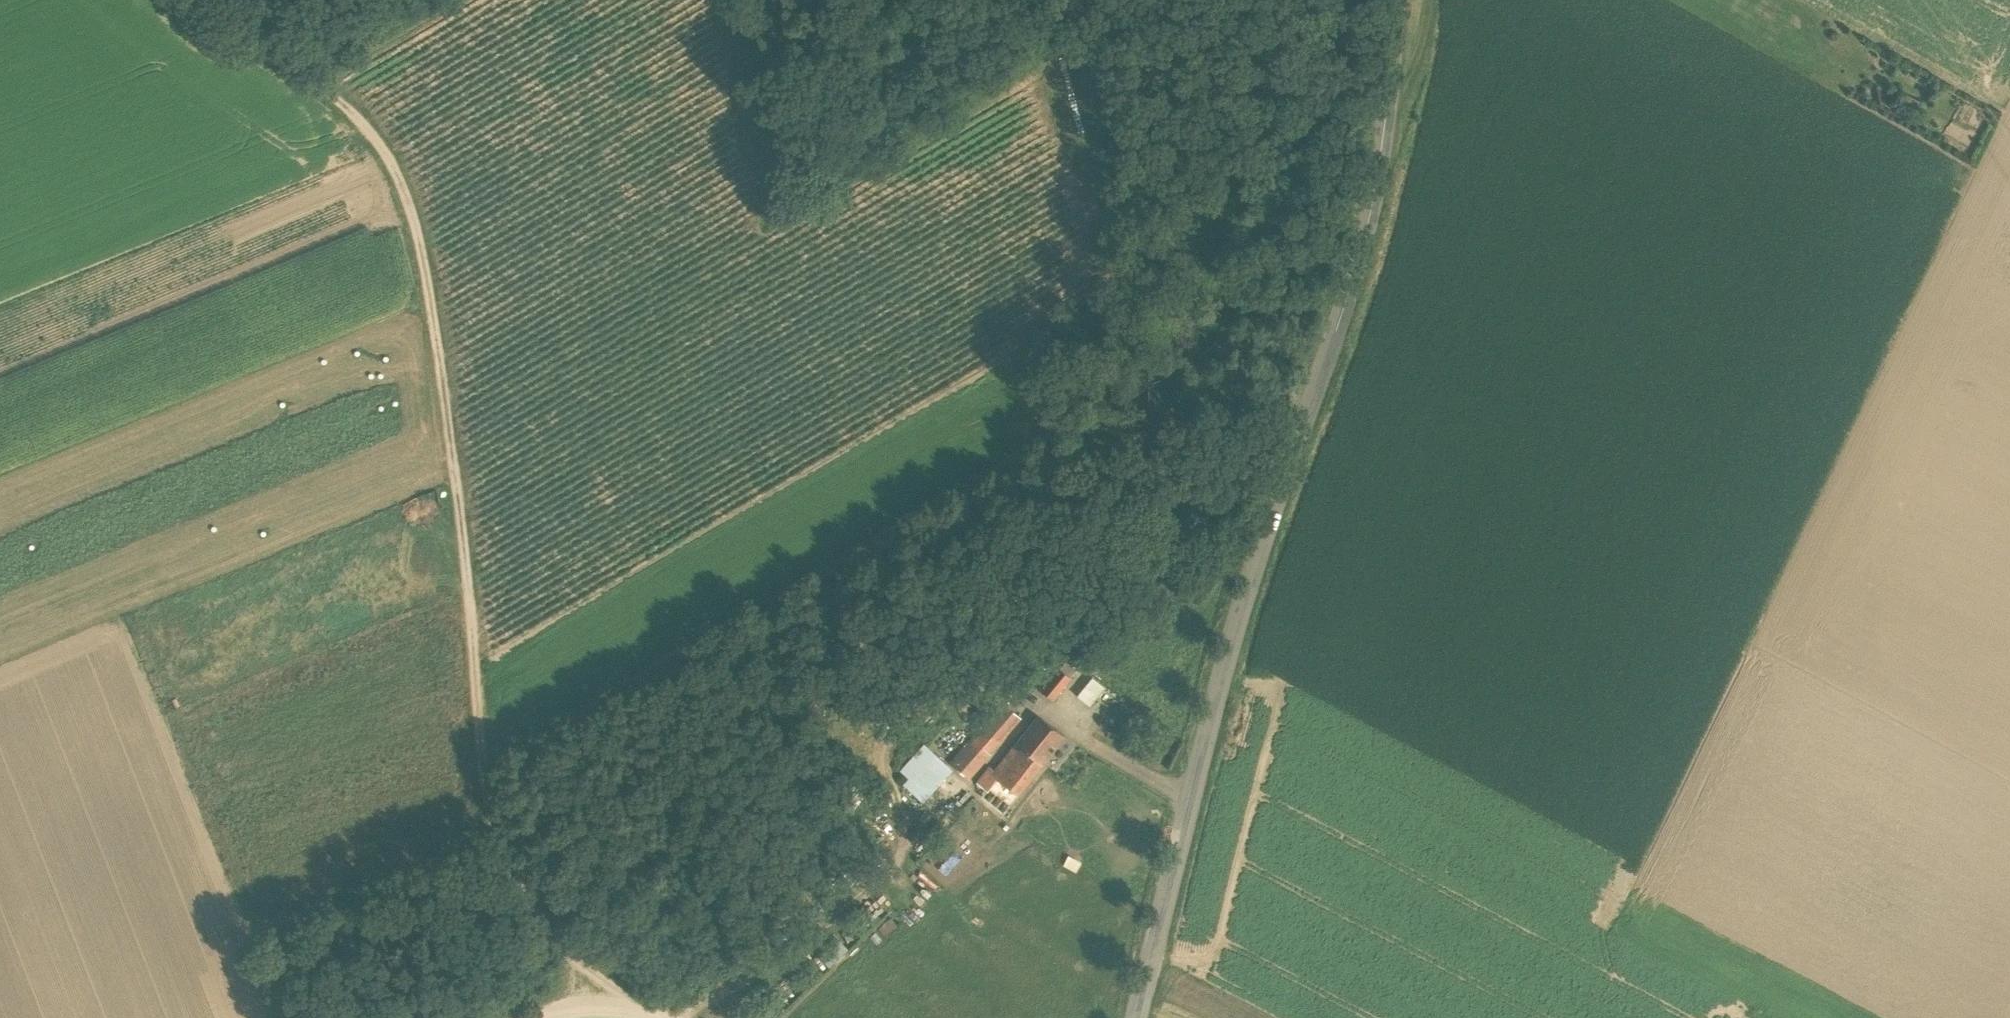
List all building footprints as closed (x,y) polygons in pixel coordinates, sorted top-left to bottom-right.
[(1071,677),(1059,667),(1040,690),(1052,700),(1071,677)] [(1091,676),(1070,706),(1082,715),(1103,685),(1091,676)] [(988,759),(985,756),(994,745),(1020,717),(1006,704),(981,732),(954,762),(955,763),(927,792),(943,806),(971,776),(973,777),(988,759)] [(1038,714),(995,769),(990,766),(977,782),(988,791),(998,779),(1018,795),(1065,735),(1038,714)] [(891,917),(878,926),(884,935),(897,926),(891,917)]
